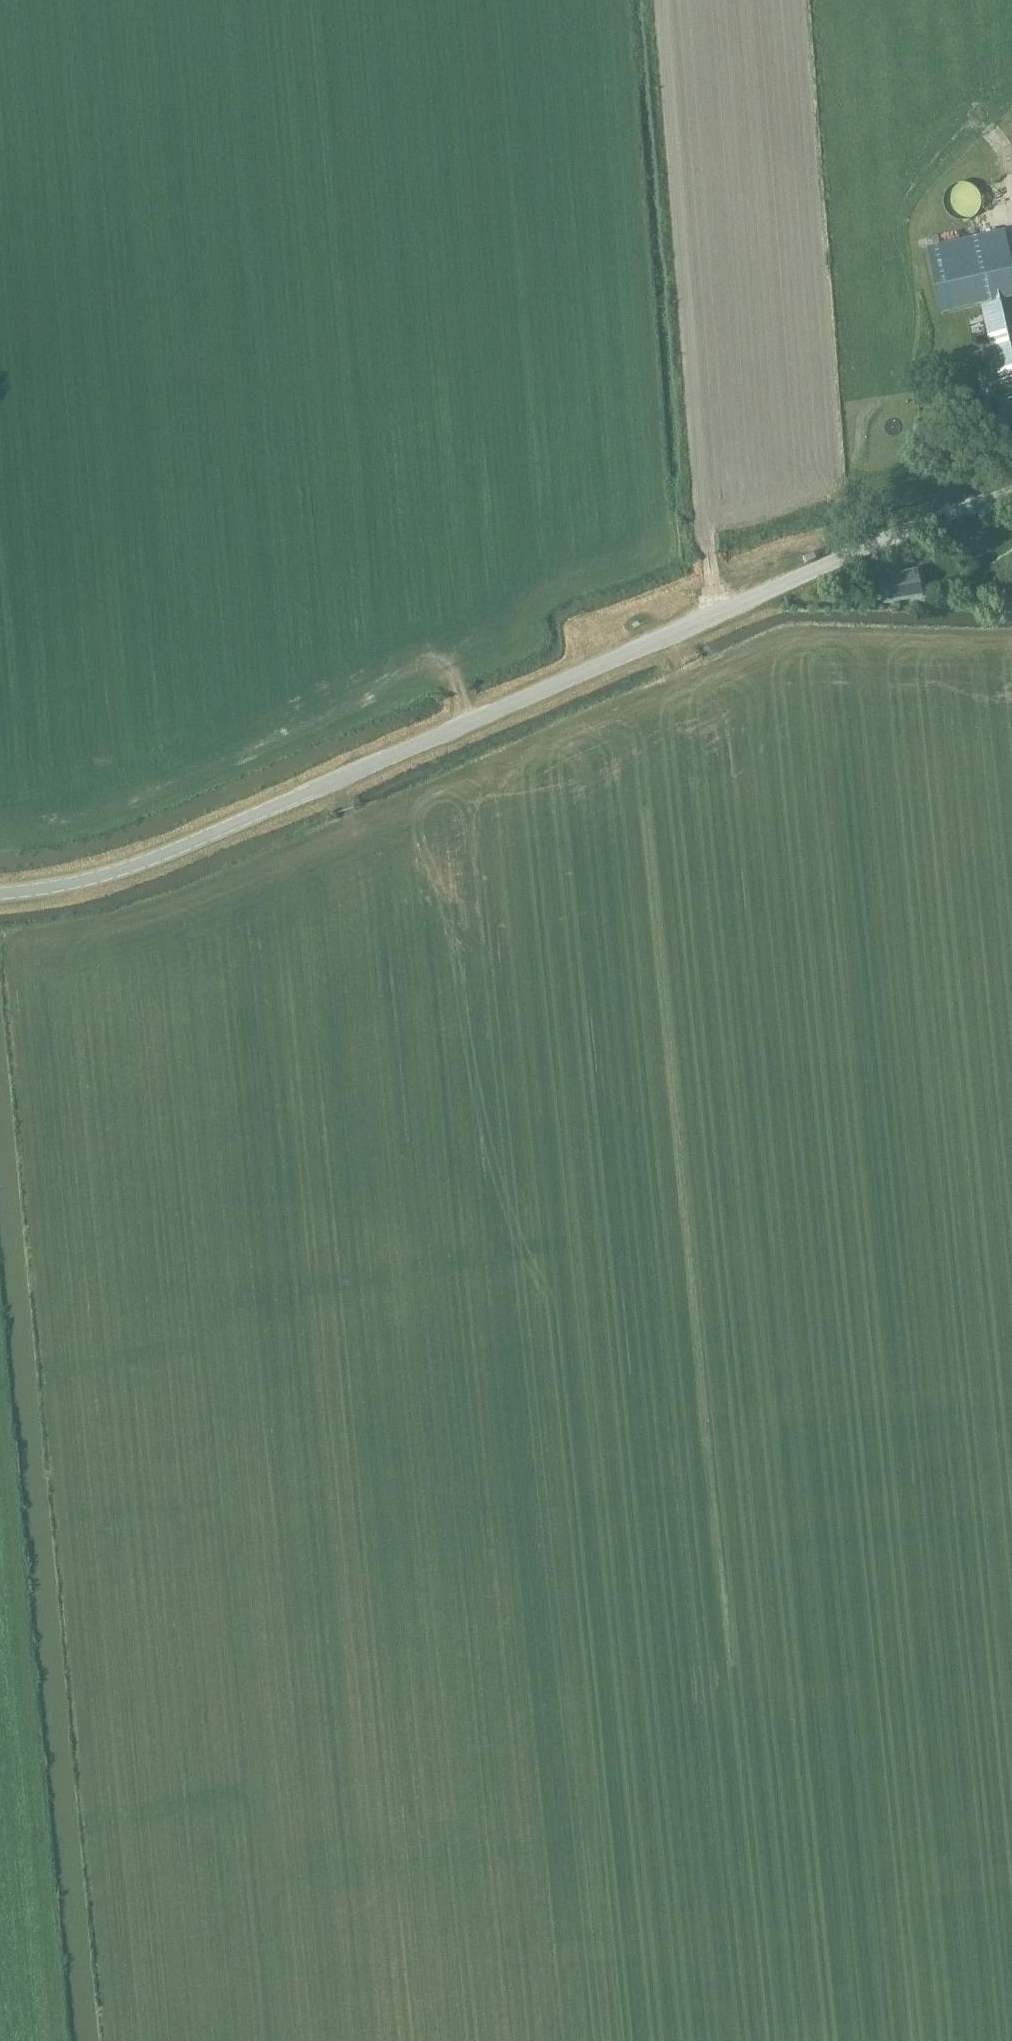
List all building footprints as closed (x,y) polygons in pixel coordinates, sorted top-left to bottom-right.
[(981,211),(982,205),(980,197),(977,191),(971,186),(964,184),(955,184),(951,186),(947,188),(944,192),(942,196),(940,201),(940,205),(940,209),(942,213),(946,219),(950,223),(954,224),(957,225),(962,226),(967,225),(971,223),(977,218),(981,211)] [(1002,224),(943,238),(949,263),(933,267),(943,311),(980,304),(994,363),(982,366),(987,386),(998,383),(1002,403),(1009,401),(1011,414),(1011,268),(1002,224)] [(883,604),(924,597),(919,568),(878,575),(883,604)]
